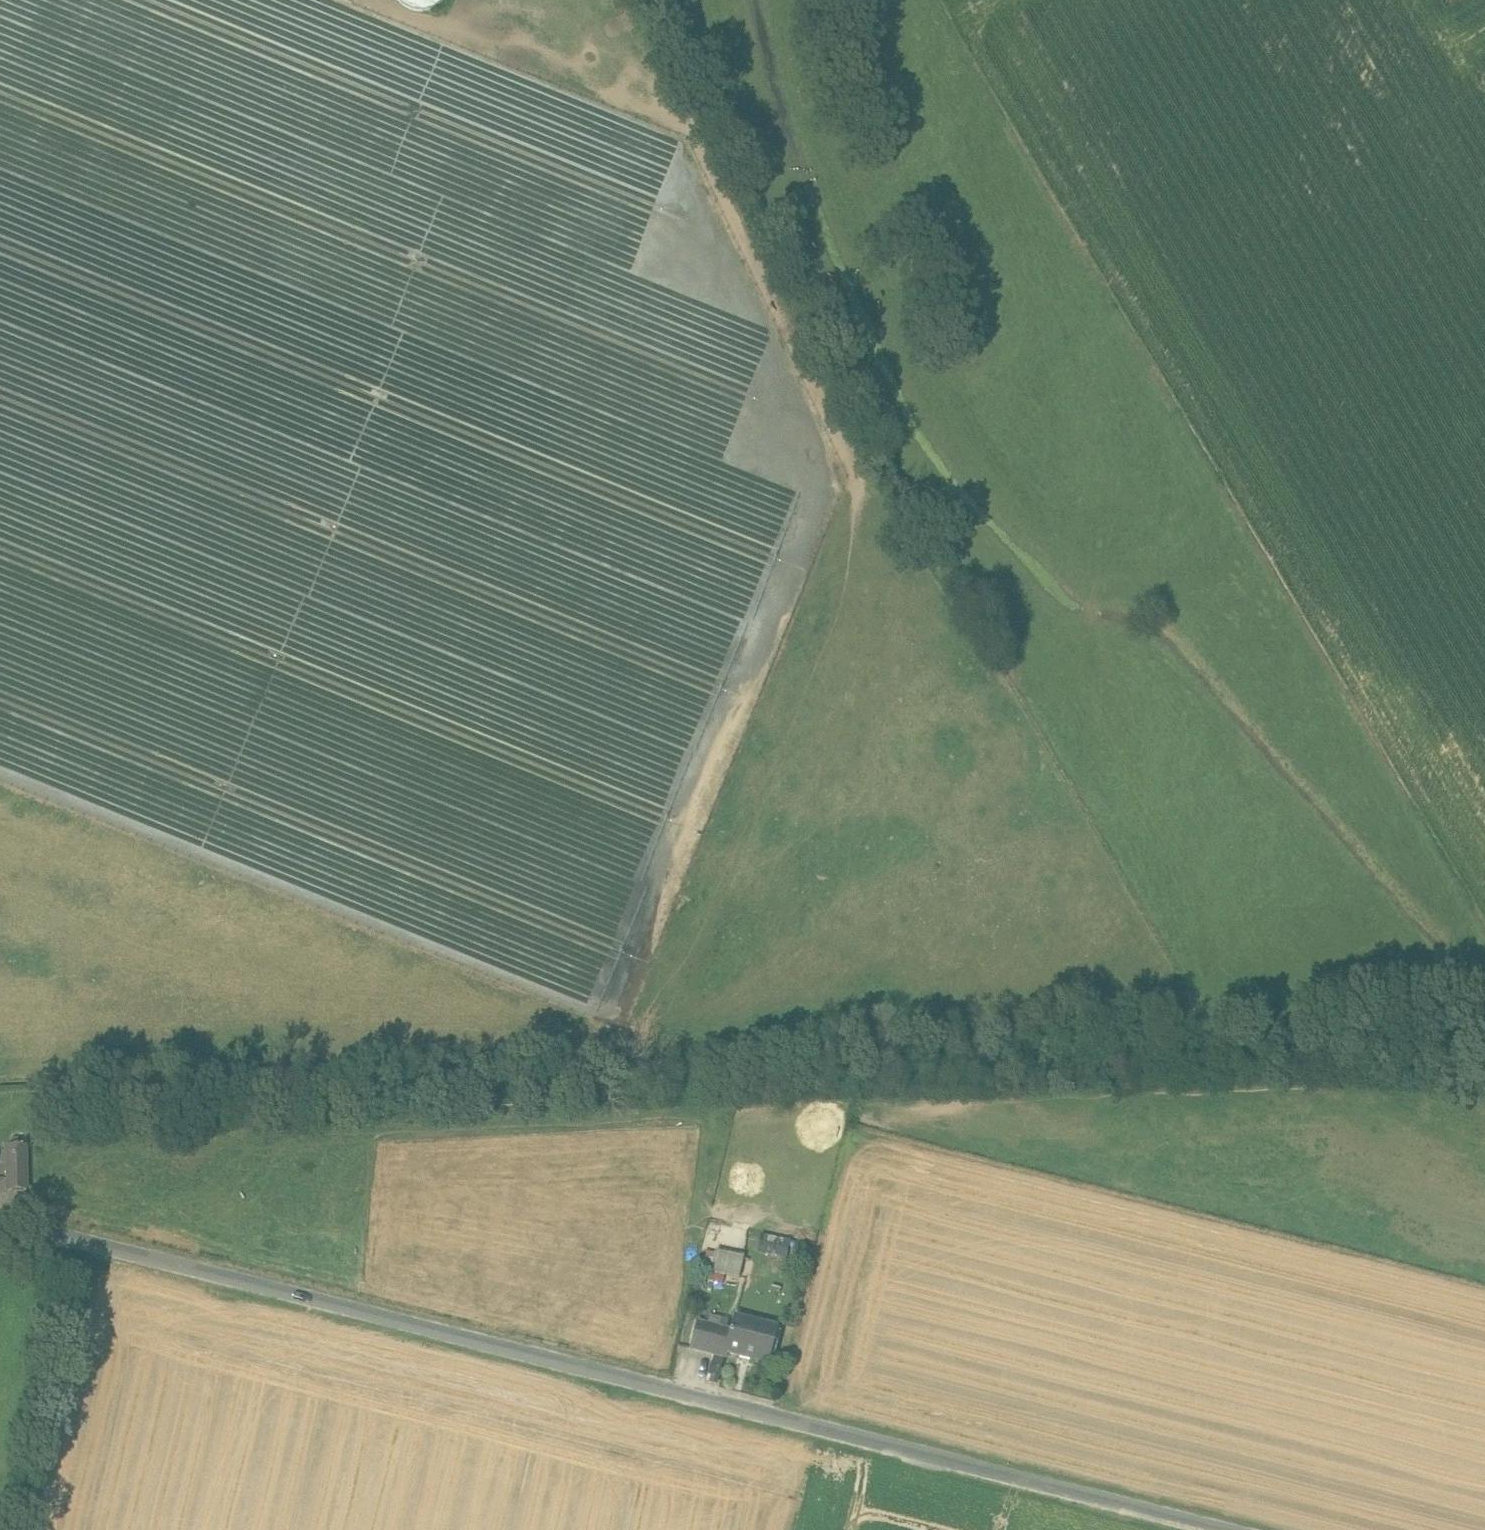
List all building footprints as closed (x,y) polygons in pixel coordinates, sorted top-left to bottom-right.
[(27,1147),(9,1147),(9,1191),(27,1191),(27,1147)] [(761,1254),(790,1255),(791,1238),(763,1236),(761,1254)] [(743,1265),(714,1259),(711,1271),(740,1278),(743,1265)] [(778,1329),(735,1318),(732,1333),(698,1324),(692,1349),(727,1358),(728,1354),(769,1365),(778,1329)]
